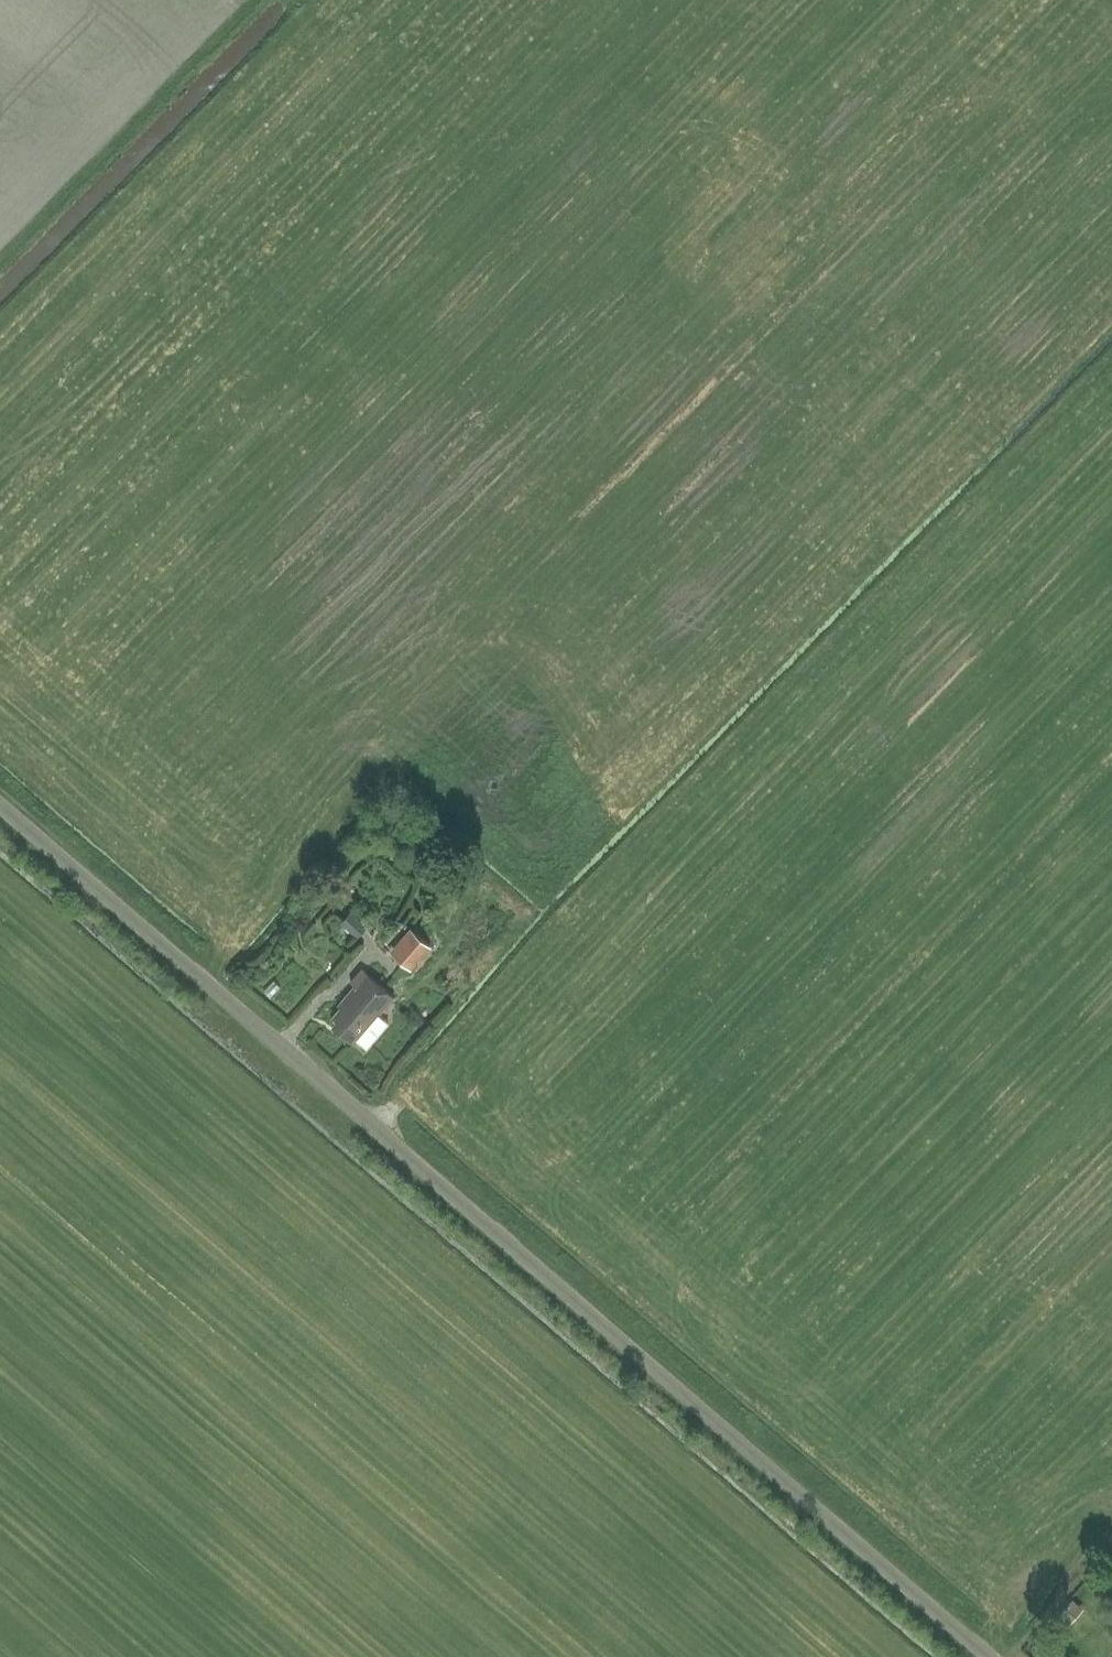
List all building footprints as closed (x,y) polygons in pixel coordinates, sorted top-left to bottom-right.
[(358,938),(367,928),(351,913),(341,923),(358,938)] [(413,973),(433,949),(403,923),(382,947),(413,973)] [(338,1021),(333,1026),(354,1044),(358,1039),(368,1048),(389,1022),(380,1014),(395,996),(363,969),(352,982),(357,985),(339,1006),(341,1008),(333,1017),(338,1021)] [(1070,1624),(1082,1609),(1071,1600),(1059,1614),(1070,1624)]
